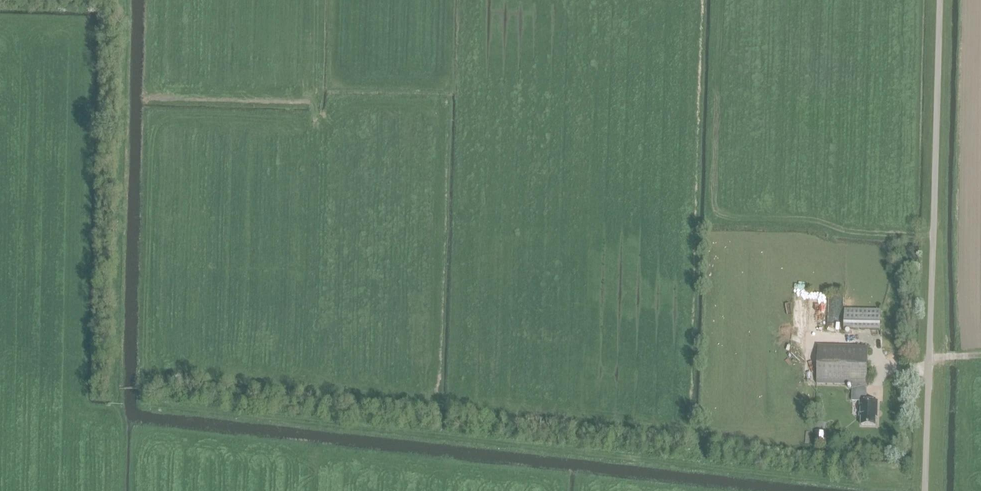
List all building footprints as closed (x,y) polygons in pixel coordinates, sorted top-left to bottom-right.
[(843,308),(843,329),(880,330),(880,309),(843,308)] [(861,425),(875,426),(875,417),(877,417),(877,402),(866,401),(867,347),(817,346),(818,342),(757,341),(755,386),(812,389),(813,384),(852,385),(852,401),(860,401),(859,417),(861,417),(861,425)]
